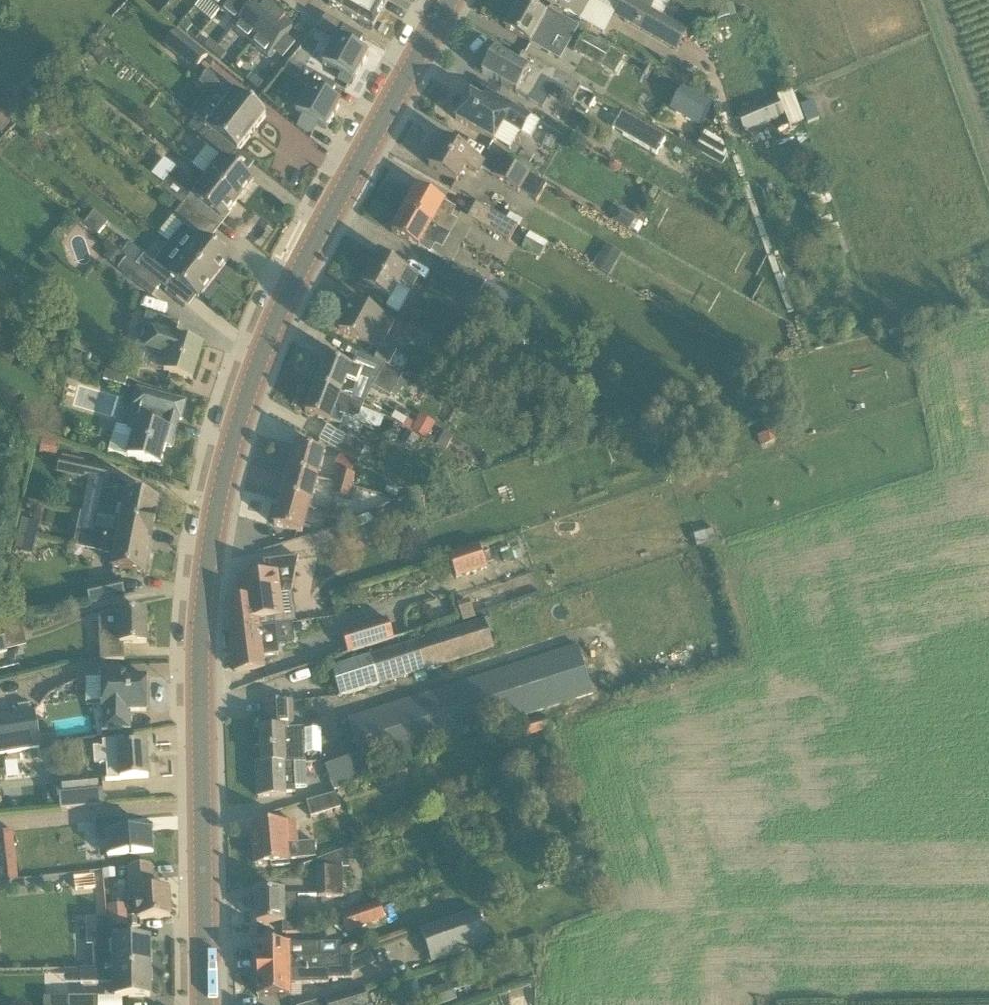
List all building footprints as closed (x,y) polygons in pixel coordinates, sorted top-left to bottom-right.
[(220,11),(229,0),(207,0),(220,11)] [(237,24),(233,29),(234,30),(258,0),(229,0),(220,11),(237,24)] [(234,30),(250,43),(275,13),(266,5),(265,6),(258,0),(234,30)] [(372,30),(389,0),(331,0),(328,5),(372,30)] [(578,19),(589,0),(544,0),(578,19)] [(657,15),(650,11),(651,10),(634,0),(624,0),(614,17),(645,34),(676,52),(687,32),(661,17),(657,15)] [(651,10),(657,0),(634,0),(651,10)] [(519,1),(504,28),(521,38),(530,43),(544,50),(555,32),(568,40),(576,27),(548,11),(546,16),(537,11),(519,1)] [(250,43),(268,58),(292,28),(284,22),(285,21),(275,13),(250,43)] [(343,27),(322,65),(342,76),(353,82),(368,55),(357,49),(363,38),(343,27)] [(208,56),(176,31),(163,48),(195,73),(208,56)] [(574,50),(618,75),(627,59),(584,34),(574,50)] [(540,79),(573,97),(580,86),(521,52),(515,63),(493,50),(480,73),(528,100),(540,79)] [(303,68),(296,82),(304,86),(311,72),(303,68)] [(240,93),(222,80),(210,70),(199,83),(224,103),(206,126),(237,149),(265,115),(239,94),(240,93)] [(317,76),(296,114),(326,131),(341,104),(330,98),(337,87),(317,76)] [(682,85),(670,106),(700,123),(712,102),(682,85)] [(29,103),(11,88),(0,101),(0,130),(3,132),(29,103)] [(493,141),(494,140),(503,145),(514,127),(521,132),(530,116),(485,91),(480,100),(469,94),(454,119),(493,141)] [(785,116),(777,97),(736,114),(743,133),(785,116)] [(622,134),(656,154),(665,138),(631,118),(622,134)] [(205,175),(206,174),(237,198),(252,179),(229,160),(237,149),(206,126),(197,119),(190,128),(199,135),(196,138),(206,146),(191,165),(205,175)] [(707,131),(697,151),(725,165),(735,146),(707,131)] [(483,161),(461,148),(443,138),(427,166),(455,182),(465,165),(476,172),(483,161)] [(528,175),(529,173),(501,157),(492,174),(491,176),(537,202),(546,185),(528,175)] [(182,205),(213,229),(237,198),(206,174),(205,175),(197,185),(174,168),(159,188),(182,205)] [(416,186),(403,209),(450,235),(460,215),(453,212),(455,208),(416,186)] [(507,219),(476,202),(467,217),(509,241),(518,225),(522,218),(510,212),(507,219)] [(182,205),(171,218),(183,228),(170,243),(214,277),(229,257),(205,239),(213,229),(182,205)] [(403,209),(390,232),(430,254),(430,253),(438,256),(450,235),(403,209)] [(527,249),(545,255),(550,239),(532,233),(527,249)] [(607,242),(595,264),(613,273),(625,251),(607,242)] [(197,298),(214,277),(170,243),(154,264),(142,254),(133,248),(125,257),(128,259),(166,289),(173,279),(197,298)] [(361,284),(390,299),(386,307),(398,314),(417,278),(377,256),(361,284)] [(437,274),(470,293),(484,301),(508,315),(515,304),(518,297),(499,287),(497,289),(485,283),(486,281),(446,259),(445,260),(437,274)] [(127,260),(119,270),(152,297),(161,286),(127,260)] [(470,293),(437,274),(429,289),(462,308),(477,316),(484,301),(470,293)] [(385,364),(390,366),(397,351),(382,344),(394,321),(382,315),(383,314),(371,308),(354,299),(345,315),(341,316),(338,322),(339,326),(338,329),(355,338),(378,350),(375,358),(385,364)] [(163,371),(191,379),(201,347),(173,338),(178,322),(159,316),(146,311),(135,345),(168,356),(163,371)] [(433,333),(412,322),(404,336),(425,348),(433,333)] [(315,385),(350,399),(360,372),(350,368),(351,367),(325,358),(315,385)] [(385,364),(373,386),(390,396),(391,394),(398,398),(408,380),(401,376),(403,373),(390,366),(385,364)] [(310,398),(304,412),(323,420),(330,422),(330,421),(340,425),(344,416),(353,420),(359,417),(363,406),(350,400),(350,399),(315,385),(314,386),(311,388),(308,396),(310,398)] [(131,437),(126,456),(140,460),(159,465),(165,445),(170,447),(173,438),(175,432),(178,419),(180,420),(185,402),(166,397),(136,389),(132,406),(134,407),(127,429),(133,430),(131,437)] [(420,416),(411,431),(425,439),(434,424),(420,416)] [(337,450),(357,461),(366,446),(346,435),(337,450)] [(295,444),(288,471),(316,479),(323,452),(295,444)] [(60,459),(57,473),(87,479),(90,465),(60,459)] [(339,470),(336,483),(351,487),(351,486),(354,474),(339,470)] [(281,498),(308,505),(316,479),(288,471),(281,498)] [(351,487),(336,483),(333,494),(348,498),(351,487)] [(108,518),(116,520),(117,518),(153,525),(158,501),(138,497),(102,489),(99,502),(104,503),(101,517),(109,518),(108,518)] [(301,533),(308,505),(281,498),(273,525),(301,533)] [(397,507),(406,531),(423,525),(415,500),(407,503),(405,498),(397,501),(399,506),(397,507)] [(345,508),(329,504),(326,517),(341,521),(345,508)] [(92,538),(148,550),(153,525),(117,518),(116,520),(108,518),(109,518),(101,517),(97,516),(93,533),(79,530),(76,542),(90,545),(92,538)] [(25,536),(35,538),(39,521),(29,519),(25,536)] [(25,536),(22,552),(31,554),(35,538),(25,536)] [(143,572),(148,550),(92,538),(90,545),(90,549),(113,554),(111,566),(143,572)] [(478,543),(449,554),(458,580),(488,569),(478,543)] [(238,599),(225,600),(229,630),(275,625),(274,617),(285,615),(282,595),(291,593),(297,557),(283,559),(263,561),(264,573),(248,575),(236,577),(238,599)] [(90,603),(123,596),(119,578),(86,586),(90,603)] [(99,660),(103,660),(123,659),(123,643),(145,643),(144,613),(103,614),(98,618),(99,660)] [(485,619),(332,669),(341,696),(494,646),(491,636),(486,623),(485,619)] [(343,634),(349,652),(392,637),(386,620),(343,634)] [(229,630),(234,670),(254,668),(264,666),(262,657),(275,655),(275,654),(279,654),(275,625),(229,630)] [(363,767),(543,709),(592,693),(577,646),(348,719),(359,756),(362,767),(363,767)] [(102,731),(129,729),(129,710),(145,710),(145,676),(101,677),(101,711),(102,711),(102,731)] [(305,761),(303,729),(292,729),(291,701),(265,702),(266,730),(260,730),(262,763),(305,761)] [(0,717),(0,753),(54,744),(52,731),(40,733),(36,710),(0,717)] [(545,716),(514,726),(518,740),(535,735),(537,740),(550,736),(548,731),(549,730),(545,716)] [(127,778),(147,777),(145,744),(125,745),(124,746),(123,738),(102,741),(102,748),(100,748),(100,747),(93,748),(94,766),(100,765),(100,764),(106,764),(118,763),(119,778),(127,778)] [(362,767),(359,756),(346,761),(345,759),(325,766),(333,790),(366,778),(363,767),(362,767)] [(305,761),(262,763),(256,763),(257,797),(284,795),(284,793),(295,792),(295,787),(306,787),(305,761)] [(379,786),(408,776),(405,766),(376,776),(379,786)] [(61,809),(102,805),(100,780),(58,784),(61,809)] [(535,781),(526,784),(530,794),(538,791),(535,781)] [(335,792),(306,802),(310,817),(340,807),(335,792)] [(127,818),(94,821),(95,837),(105,836),(107,858),(153,855),(151,831),(123,833),(122,820),(127,820),(127,818)] [(296,822),(252,826),(255,864),(270,863),(270,867),(287,865),(287,859),(315,856),(313,840),(298,842),(296,822)] [(349,868),(350,849),(347,849),(317,859),(317,894),(342,894),(343,868),(349,868)] [(137,919),(150,918),(170,916),(167,887),(152,889),(150,865),(129,867),(130,891),(135,890),(137,917),(137,918),(137,919)] [(94,874),(73,877),(75,890),(96,888),(94,874)] [(282,934),(298,933),(298,895),(286,895),(286,892),(277,893),(257,893),(255,893),(256,924),(257,924),(257,923),(282,923),(282,934)] [(379,902),(340,916),(347,933),(385,920),(379,902)] [(126,906),(108,907),(109,926),(119,926),(128,926),(127,918),(126,906)] [(475,910),(420,929),(430,959),(486,940),(475,910)] [(137,917),(127,918),(128,926),(138,925),(138,919),(137,919),(137,918),(137,917)] [(93,969),(149,968),(148,940),(128,940),(128,926),(107,928),(106,918),(96,918),(96,941),(92,945),(93,969)] [(276,944),(256,944),(257,970),(319,969),(328,969),(340,969),(340,958),(340,955),(318,956),(318,943),(289,944),(276,944)] [(319,969),(257,970),(257,996),(277,996),(289,996),(289,983),(319,983),(329,982),(328,978),(350,978),(349,974),(349,957),(340,958),(340,969),(328,969),(319,969)] [(80,983),(114,983),(114,997),(149,996),(149,968),(93,969),(80,969),(80,983)] [(457,1000),(451,984),(427,993),(431,1004),(444,1004),(457,1000)] [(327,1004),(370,1004),(364,986),(325,999),(327,1004)] [(97,997),(68,997),(68,995),(56,995),(56,1004),(97,1004),(97,997)]
